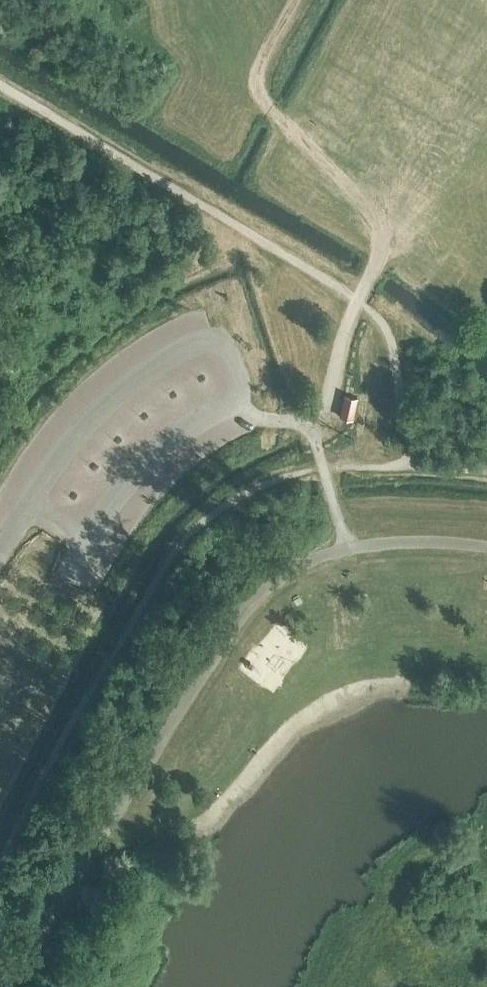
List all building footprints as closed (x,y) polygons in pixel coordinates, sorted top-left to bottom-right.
[(343,394),(338,416),(354,419),(359,398),(343,394)]
